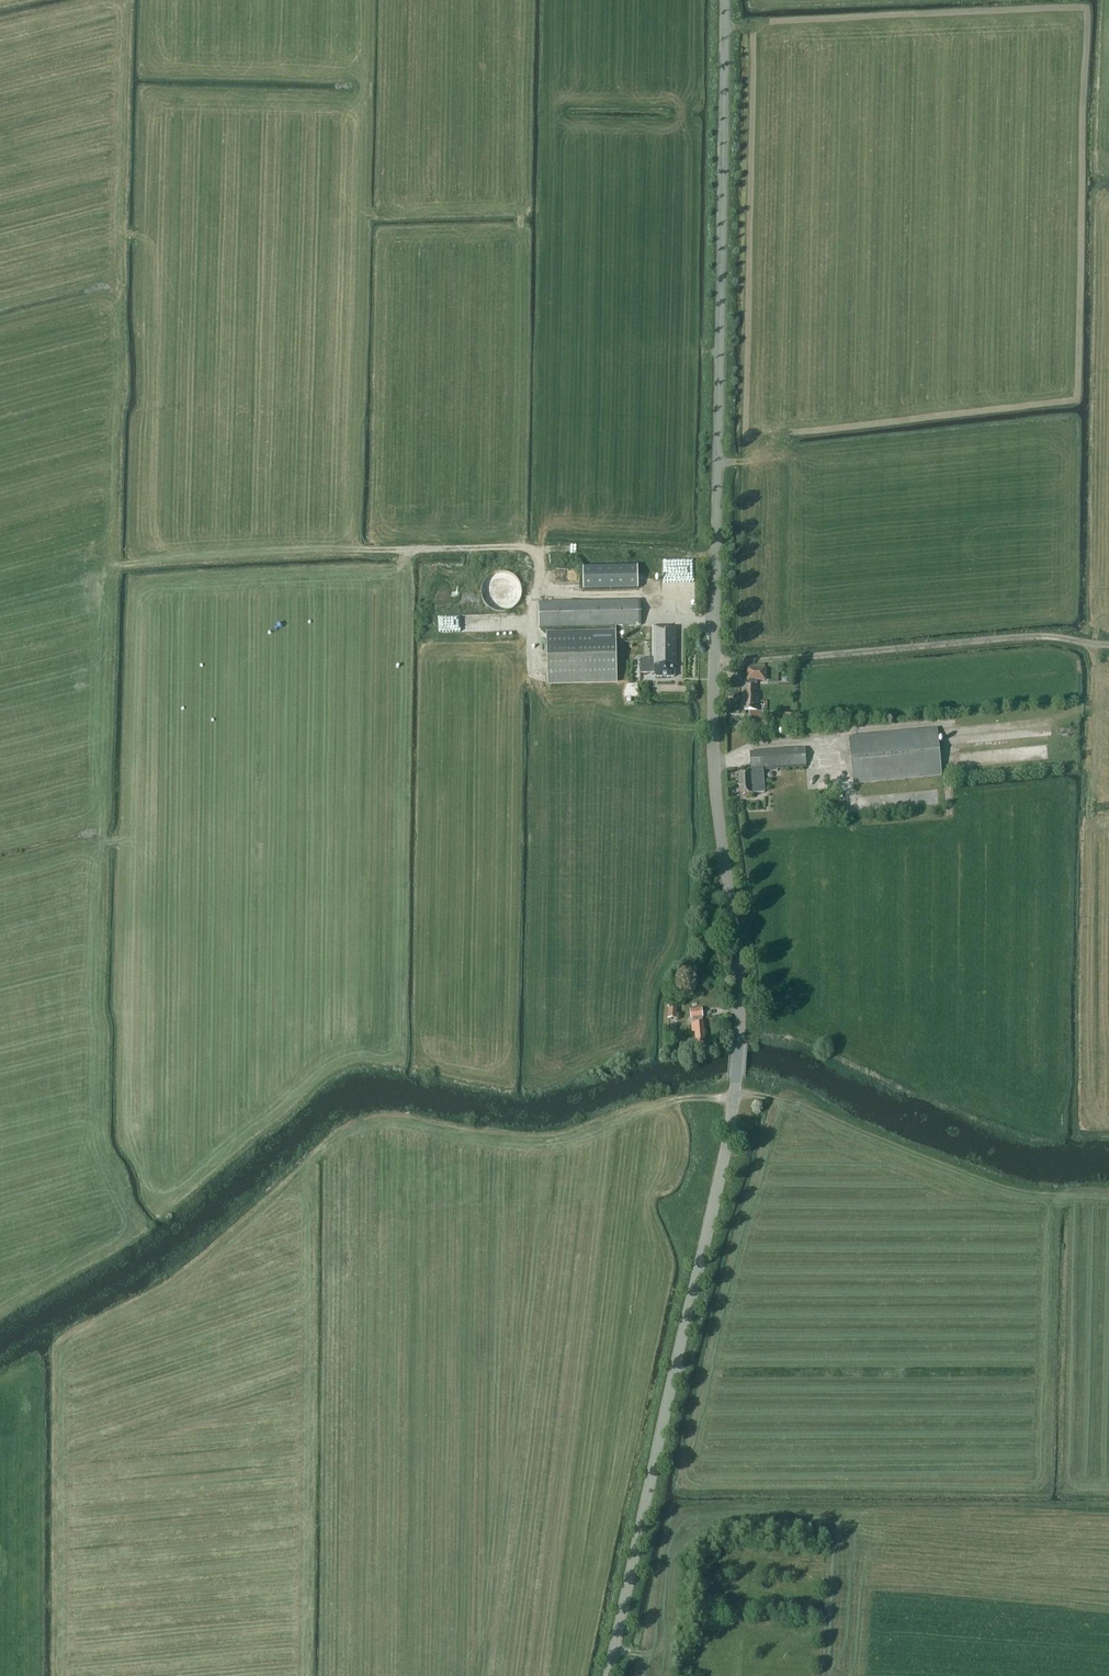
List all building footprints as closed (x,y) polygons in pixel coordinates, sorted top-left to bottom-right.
[(638,589),(638,567),(583,568),(583,590),(638,589)] [(497,612),(503,613),(509,612),(514,610),(518,606),(521,601),(523,595),(523,589),(521,584),(518,579),(513,575),(508,573),(502,572),(496,573),(491,576),(487,580),(484,584),(482,590),(482,596),(484,601),(487,606),(492,610),(497,612)] [(613,625),(613,633),(548,634),(549,682),(618,681),(617,625),(642,625),(641,601),(540,602),(540,626),(613,625)] [(641,659),(641,673),(655,673),(655,677),(674,677),(674,665),(678,665),(678,629),(670,629),(670,626),(653,626),(653,659),(641,659)] [(744,695),(746,695),(746,709),(758,709),(758,696),(757,696),(757,680),(765,680),(765,669),(749,669),(749,684),(744,684),(744,695)] [(749,723),(761,724),(762,724),(762,711),(749,711),(748,723),(749,723)] [(935,732),(845,739),(848,783),(940,775),(935,732)] [(753,785),(754,794),(765,794),(800,791),(798,767),(805,767),(804,748),(749,752),(751,770),(746,770),(747,773),(739,774),(740,794),(751,793),(751,785),(753,785)] [(695,1033),(696,1044),(705,1043),(703,1024),(702,1025),(701,1019),(703,1019),(702,1010),(690,1011),(692,1033),(695,1033)]
